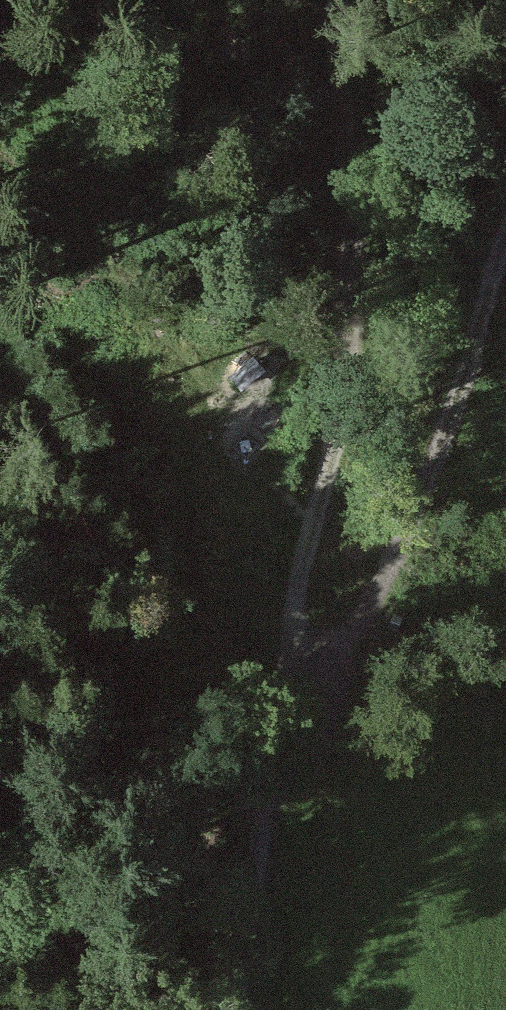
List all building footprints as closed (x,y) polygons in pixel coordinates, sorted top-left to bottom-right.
[(254,365),(230,382),(240,397),(265,380),(254,365)]
